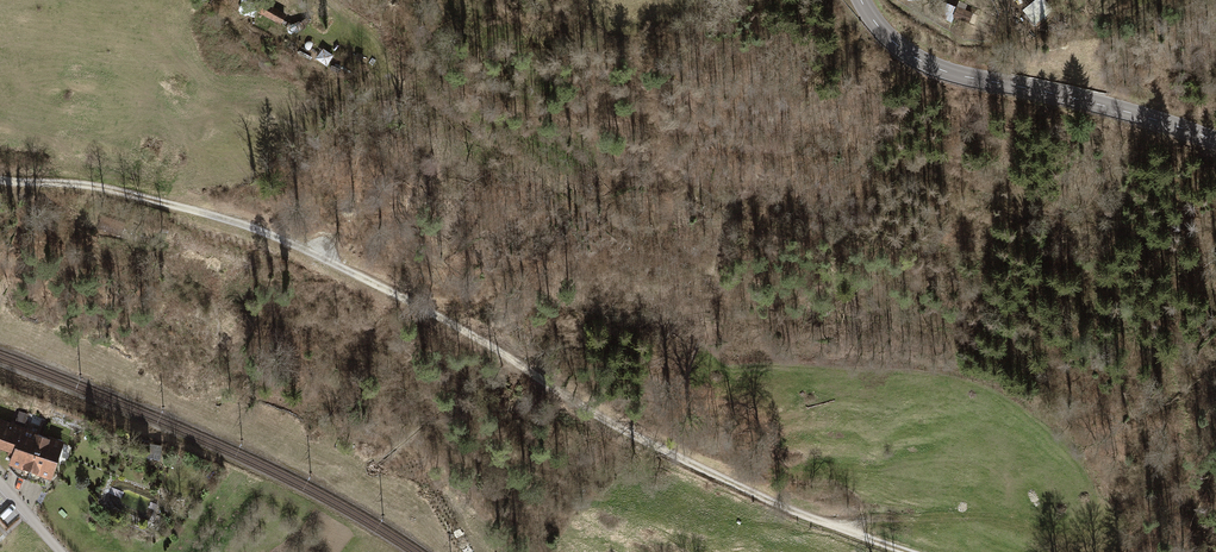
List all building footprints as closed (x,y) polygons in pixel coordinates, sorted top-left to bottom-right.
[(1044,0),(1035,0),(1024,9),(1027,14),(1044,0)] [(1035,23),(1053,9),(1045,0),(1044,0),(1027,14),(1035,23)] [(280,21),(284,14),(264,3),(260,10),(280,21)] [(957,7),(954,15),(969,21),(972,13),(957,7)] [(326,69),(333,58),(324,52),(317,63),(326,69)] [(993,64),(992,70),(1007,73),(1009,67),(993,64)] [(121,224),(105,219),(102,227),(119,232),(121,224)] [(23,429),(0,421),(0,443),(15,449),(23,429)] [(20,471),(29,474),(42,436),(23,429),(15,449),(11,461),(22,465),(20,471)] [(50,475),(62,443),(42,436),(29,474),(37,477),(39,471),(50,475)]
